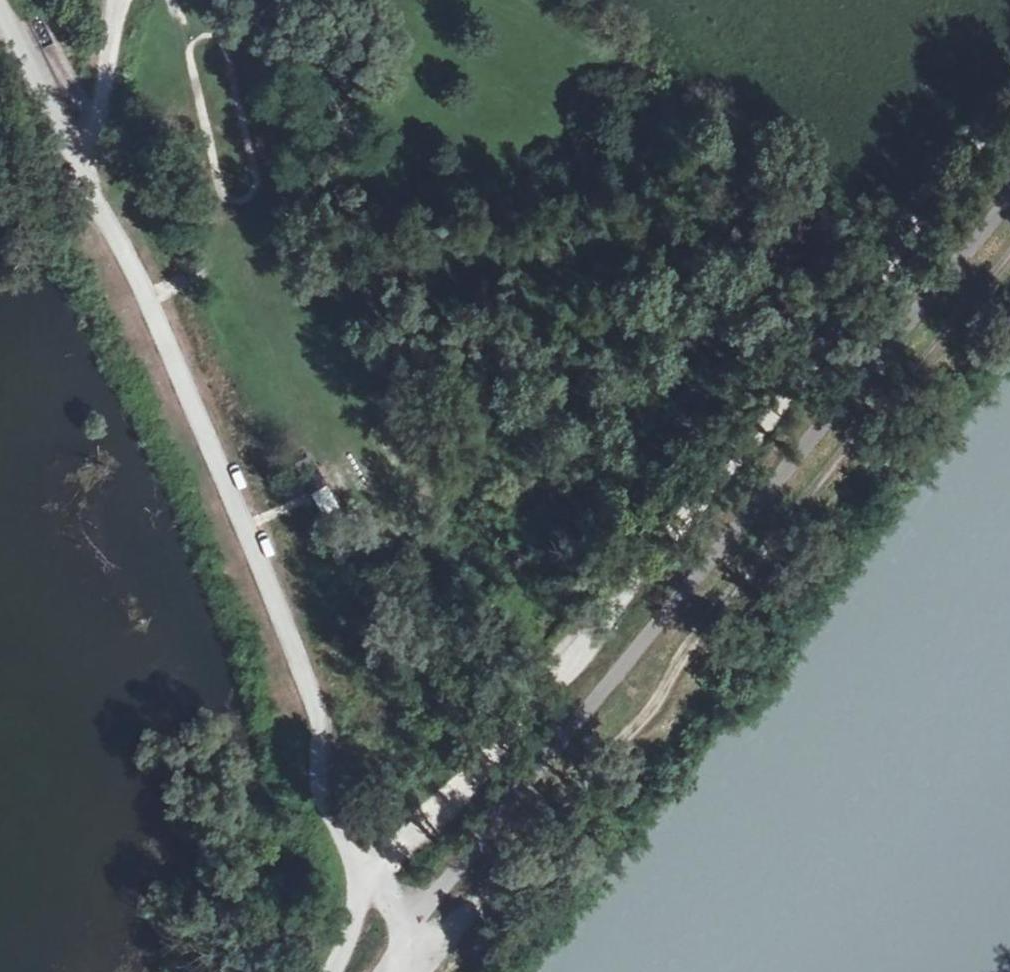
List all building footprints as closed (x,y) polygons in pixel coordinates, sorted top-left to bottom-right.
[(327,485),(311,494),(325,517),(340,508),(327,485)]
